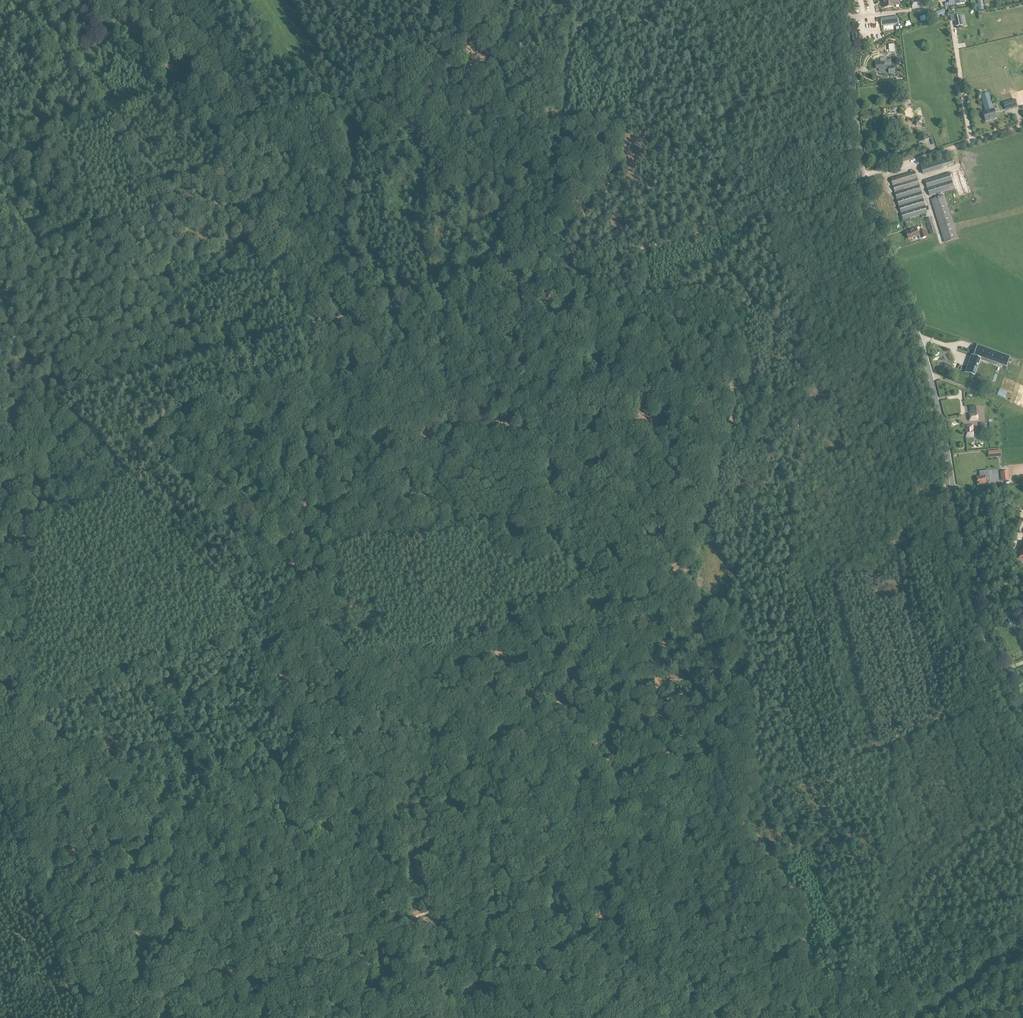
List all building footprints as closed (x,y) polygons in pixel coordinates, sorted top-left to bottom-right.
[(944,10),(934,13),(935,18),(935,19),(940,17),(939,16),(942,15),(942,17),(946,16),(946,15),(944,10)] [(960,18),(962,18),(961,15),(956,16),(956,14),(950,15),(951,22),(955,21),(956,26),(962,25),(960,18)] [(898,17),(881,19),(882,25),(899,23),(898,17)] [(885,70),(884,66),(884,61),(879,62),(879,60),(875,61),(876,69),(879,69),(879,71),(885,71),(885,70)] [(989,93),(984,94),(980,95),(985,111),(994,108),(989,93)] [(1015,99),(1009,101),(1011,109),(1017,107),(1015,99)] [(923,114),(922,106),(909,107),(910,116),(923,114)] [(994,109),(983,112),(986,121),(996,118),(994,109)] [(901,120),(888,122),(889,129),(902,128),(901,120)] [(977,176),(967,179),(964,180),(966,187),(969,186),(970,187),(979,184),(978,180),(977,176)] [(959,210),(956,200),(948,203),(951,212),(959,210)] [(909,232),(906,233),(908,239),(918,236),(919,236),(919,239),(921,238),(921,239),(927,237),(925,230),(919,232),(918,233),(916,229),(909,231),(909,232)] [(972,356),(967,371),(973,373),(979,356),(988,359),(989,355),(996,357),(994,361),(1006,365),(1009,357),(978,346),(974,357),(972,356)] [(997,389),(995,394),(998,395),(1004,398),(1005,398),(1007,392),(1000,389),(1000,390),(997,389)] [(973,425),(965,426),(966,437),(974,437),(978,436),(977,429),(973,430),(973,425)] [(980,476),(977,477),(978,484),(986,483),(986,479),(986,477),(990,477),(989,470),(980,471),(980,476)] [(1009,471),(1001,472),(1002,481),(1010,480),(1009,471)] [(1016,616),(1008,619),(1010,625),(1013,623),(1013,622),(1017,621),(1016,616)]
